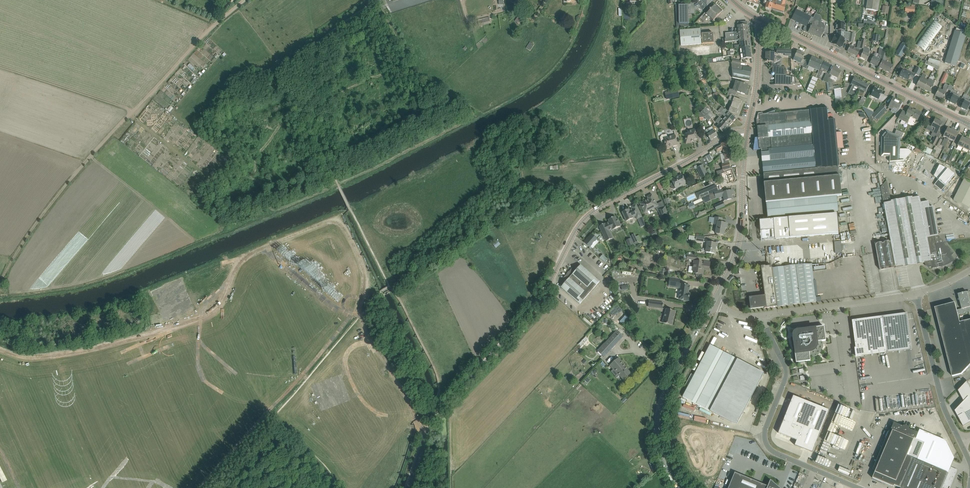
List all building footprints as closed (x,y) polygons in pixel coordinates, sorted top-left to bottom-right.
[(640,3),(640,1),(639,0),(630,0),(630,2),(626,2),(626,10),(630,10),(630,5),(638,4),(640,3)] [(700,7),(701,8),(703,10),(713,0),(712,0),(702,0),(702,1),(701,0),(698,0),(696,2),(681,3),(681,2),(676,2),(677,27),(689,26),(688,10),(698,9),(700,7)] [(765,1),(764,1),(763,4),(766,5),(765,8),(770,10),(771,8),(784,12),(786,6),(785,5),(787,0),(765,0),(765,1)] [(865,9),(878,11),(880,0),(867,0),(865,9)] [(709,19),(710,18),(713,20),(723,10),(716,4),(706,14),(705,13),(700,18),(704,22),(707,18),(709,19)] [(905,12),(914,14),(916,5),(912,5),(911,7),(906,6),(905,12)] [(821,38),(823,34),(824,31),(824,30),(826,27),(823,23),(811,17),(802,12),(803,9),(798,6),(794,15),(792,19),(806,26),(804,29),(805,30),(813,35),(814,35),(821,38)] [(521,12),(515,21),(518,23),(522,18),(526,20),(528,17),(521,12)] [(491,23),(490,20),(493,19),(492,16),(478,20),(479,26),(491,23)] [(924,50),(942,26),(934,21),(917,45),(924,50)] [(845,30),(845,24),(836,24),(836,30),(838,30),(837,36),(836,35),(836,36),(835,36),(832,42),(833,42),(832,44),(840,48),(841,46),(842,47),(845,41),(844,40),(844,39),(849,41),(850,33),(844,32),(844,30),(845,30)] [(725,39),(725,42),(749,39),(747,25),(737,25),(738,28),(735,28),(735,32),(734,32),(725,33),(725,39)] [(702,34),(701,34),(700,29),(680,30),(681,45),(714,43),(713,33),(702,34)] [(956,66),(958,62),(966,34),(955,30),(946,58),(945,63),(956,66)] [(735,49),(740,48),(750,47),(749,39),(739,40),(739,45),(734,45),(735,49)] [(860,48),(861,41),(858,41),(857,49),(855,48),(850,46),(848,51),(857,56),(859,50),(860,48)] [(530,51),(534,44),(530,42),(526,48),(530,51)] [(901,44),(895,54),(901,57),(903,55),(904,53),(907,47),(902,44),(901,44)] [(887,50),(886,50),(883,49),(881,56),(881,59),(879,63),(881,64),(879,68),(890,73),(893,66),(885,62),(887,50)] [(867,60),(869,56),(870,55),(869,55),(871,51),(868,50),(867,53),(863,52),(860,57),(867,60)] [(805,60),(802,59),(804,54),(797,51),(795,56),(795,57),(794,59),(791,60),(791,67),(791,69),(791,75),(792,75),(793,69),(794,69),(794,67),(795,67),(795,62),(797,63),(797,62),(800,63),(799,65),(803,66),(805,60)] [(881,59),(881,56),(875,52),(872,59),(870,63),(877,67),(879,63),(881,59)] [(777,56),(776,56),(776,53),(766,53),(765,61),(767,62),(768,62),(771,62),(770,68),(773,68),(772,68),(772,73),(774,75),(776,75),(776,84),(793,84),(793,83),(796,83),(796,78),(792,76),(792,75),(791,75),(791,76),(786,75),(787,72),(786,70),(785,70),(785,66),(782,66),(782,57),(777,57),(777,56)] [(803,66),(802,67),(806,69),(808,66),(819,71),(821,66),(823,62),(812,57),(810,62),(809,63),(808,63),(809,61),(806,59),(806,60),(805,60),(803,66)] [(821,67),(818,73),(821,75),(823,72),(825,73),(826,74),(823,81),(826,82),(826,83),(828,91),(830,90),(828,77),(829,75),(826,73),(827,72),(827,71),(828,70),(830,66),(824,62),(821,67)] [(744,66),(739,65),(732,64),(732,77),(744,80),(749,81),(750,73),(743,71),(744,66)] [(829,75),(828,77),(830,90),(834,90),(836,89),(835,86),(833,86),(832,80),(834,81),(836,82),(838,78),(839,76),(841,71),(833,67),(831,71),(829,74),(830,74),(829,75)] [(919,75),(922,70),(916,67),(913,73),(919,75)] [(913,79),(915,75),(906,71),(906,72),(902,70),(899,76),(908,81),(910,77),(913,79)] [(923,89),(927,82),(923,81),(926,76),(922,74),(917,86),(923,89)] [(818,79),(816,78),(813,76),(807,91),(812,93),(818,79)] [(858,88),(862,81),(854,77),(851,84),(854,86),(852,91),(856,93),(858,88)] [(935,81),(930,79),(929,79),(927,82),(923,89),(930,92),(933,85),(935,81)] [(729,89),(728,92),(735,95),(736,91),(738,92),(741,93),(742,93),(745,94),(746,89),(747,87),(748,85),(748,84),(744,83),(743,83),(741,82),(740,83),(736,81),(733,90),(729,89)] [(862,97),(865,91),(866,92),(869,85),(862,81),(858,88),(860,89),(857,95),(862,97)] [(949,86),(947,85),(945,84),(943,87),(944,88),(942,91),(939,89),(935,96),(943,99),(946,93),(945,93),(947,89),(949,86)] [(878,89),(875,88),(874,89),(873,88),(872,91),(873,92),(871,96),(878,100),(879,99),(883,101),(887,98),(881,95),(882,91),(879,90),(878,89)] [(951,91),(949,96),(952,98),(949,102),(955,105),(960,96),(951,91)] [(734,97),(735,95),(728,92),(727,95),(730,96),(728,99),(733,101),(731,107),(730,107),(729,111),(737,114),(738,110),(737,110),(738,107),(740,104),(741,104),(742,101),(734,97)] [(862,97),(858,104),(862,107),(866,99),(862,97)] [(960,102),(963,103),(961,108),(966,111),(969,104),(969,101),(962,97),(960,102)] [(897,111),(900,107),(902,103),(893,98),(889,107),(892,109),(897,111)] [(871,115),(876,120),(887,110),(882,105),(871,115)] [(708,114),(711,118),(714,116),(705,107),(701,112),(699,112),(700,118),(704,117),(708,114)] [(915,110),(909,107),(906,113),(902,111),(898,119),(907,123),(910,117),(917,120),(919,118),(923,120),(924,117),(920,115),(921,112),(916,109),(915,110)] [(758,114),(757,120),(757,129),(758,135),(835,127),(835,119),(828,119),(827,108),(772,113),(771,112),(767,113),(766,113),(766,114),(765,114),(764,114),(763,114),(763,113),(762,113),(758,113),(758,114)] [(736,118),(732,115),(729,112),(728,113),(724,109),(721,113),(725,117),(723,119),(729,125),(736,118)] [(723,132),(729,125),(723,119),(717,127),(723,132)] [(935,119),(931,126),(935,128),(933,132),(937,134),(942,123),(935,119)] [(754,149),(754,150),(754,151),(754,150),(761,150),(763,174),(772,173),(834,167),(839,166),(837,142),(835,127),(758,135),(758,136),(758,137),(758,138),(755,139),(756,138),(755,138),(754,145),(754,148),(754,149)] [(949,139),(954,129),(952,128),(951,129),(947,128),(943,136),(947,138),(946,139),(945,138),(941,145),(945,147),(949,139)] [(698,139),(697,134),(696,129),(688,131),(688,134),(684,135),(686,143),(694,142),(694,139),(698,139)] [(717,136),(715,131),(714,131),(711,133),(708,129),(705,131),(708,135),(707,135),(710,140),(717,136)] [(954,141),(956,137),(958,133),(955,131),(956,130),(954,129),(949,139),(954,141)] [(882,137),(881,156),(890,157),(890,162),(900,161),(904,161),(912,152),(908,149),(900,149),(900,136),(887,131),(882,137)] [(670,146),(677,145),(675,135),(667,137),(667,134),(662,135),(660,137),(661,141),(664,140),(665,143),(665,148),(670,147),(670,146)] [(963,148),(968,138),(966,137),(965,138),(962,137),(957,145),(963,148)] [(724,153),(732,151),(730,141),(721,144),(722,145),(715,148),(717,152),(723,150),(724,153)] [(924,149),(923,151),(931,155),(933,150),(929,148),(925,146),(924,148),(924,149)] [(728,159),(734,158),(732,151),(724,153),(724,154),(721,154),(723,164),(721,164),(723,170),(717,171),(717,175),(723,172),(723,171),(731,169),(728,159)] [(709,164),(708,161),(706,157),(700,160),(703,165),(702,165),(704,167),(709,164)] [(708,175),(704,167),(702,165),(697,168),(702,178),(703,177),(704,179),(709,177),(708,175)] [(772,173),(763,174),(767,218),(772,217),(838,211),(836,196),(841,195),(839,166),(834,167),(772,173)] [(948,169),(938,180),(945,186),(955,175),(948,169)] [(736,182),(733,176),(731,170),(718,175),(714,177),(715,180),(720,179),(720,180),(721,180),(723,184),(725,183),(726,185),(729,184),(736,182)] [(687,184),(682,175),(682,174),(671,179),(673,183),(671,184),(670,186),(672,188),(673,189),(675,188),(676,189),(687,184)] [(964,178),(953,200),(969,208),(969,206),(969,181),(964,178)] [(933,206),(929,207),(928,201),(921,202),(920,196),(891,201),(887,180),(880,187),(890,242),(875,244),(880,270),(895,267),(895,268),(926,262),(926,265),(928,266),(932,265),(933,268),(940,267),(940,266),(943,266),(946,265),(949,263),(949,264),(949,263),(952,261),(952,262),(952,261),(954,259),(955,260),(951,255),(953,253),(954,253),(945,243),(936,244),(934,236),(938,235),(933,206)] [(708,188),(711,194),(718,191),(715,185),(708,188)] [(724,200),(727,200),(732,199),(731,195),(734,194),(733,190),(729,190),(728,190),(729,191),(723,192),(723,190),(714,192),(715,197),(716,197),(718,197),(719,198),(723,197),(724,200)] [(658,206),(654,199),(652,195),(648,197),(649,199),(640,203),(643,209),(644,209),(646,212),(658,206)] [(709,195),(689,204),(691,209),(696,207),(695,206),(704,202),(705,203),(711,200),(709,195)] [(642,217),(638,209),(636,204),(631,206),(632,209),(630,210),(629,209),(622,212),(626,221),(633,218),(633,217),(636,216),(637,219),(642,217)] [(665,207),(658,209),(661,217),(668,215),(665,207)] [(762,240),(838,234),(837,214),(759,220),(760,231),(761,231),(762,240)] [(621,226),(620,224),(618,220),(617,220),(615,216),(608,220),(609,222),(599,226),(606,241),(613,238),(609,230),(614,228),(615,229),(621,226)] [(722,218),(717,218),(715,217),(715,218),(714,222),(713,225),(717,225),(715,233),(724,235),(725,228),(727,228),(727,224),(721,223),(722,218)] [(597,239),(595,237),(591,234),(584,242),(590,247),(597,239)] [(632,242),(633,244),(638,241),(635,234),(630,236),(632,242)] [(717,244),(712,243),(707,242),(706,252),(715,253),(716,247),(717,247),(717,244)] [(710,262),(704,261),(703,265),(702,264),(702,262),(694,261),(693,270),(696,271),(695,273),(703,274),(704,270),(709,270),(710,262)] [(816,302),(816,297),(812,264),(796,265),(772,268),(772,266),(765,266),(761,266),(762,274),(765,295),(763,296),(763,297),(760,297),(760,296),(751,297),(750,301),(751,302),(751,304),(750,305),(753,309),(761,308),(761,307),(764,306),(764,308),(773,307),(776,307),(777,307),(816,302)] [(595,278),(584,268),(581,265),(575,271),(572,268),(563,278),(566,281),(561,287),(580,305),(600,281),(595,278)] [(680,284),(680,279),(670,277),(668,286),(681,288),(681,284),(680,284)] [(681,288),(679,299),(684,300),(688,301),(688,300),(689,300),(690,294),(688,293),(689,285),(681,284),(681,288)] [(969,291),(958,294),(959,298),(958,300),(960,301),(962,309),(957,310),(955,303),(935,308),(953,376),(962,374),(969,365),(969,320),(960,322),(959,315),(969,312),(969,296),(969,291)] [(618,304),(612,308),(617,314),(622,310),(618,304)] [(675,311),(671,310),(666,309),(663,323),(672,325),(675,311)] [(857,356),(886,353),(912,349),(907,313),(852,320),(857,356)] [(626,314),(620,321),(624,324),(630,318),(626,314)] [(823,343),(823,341),(826,340),(824,326),(798,330),(798,333),(797,333),(795,335),(796,336),(793,336),(796,362),(810,361),(810,358),(812,358),(813,357),(816,356),(818,355),(820,353),(821,351),(822,350),(823,347),(823,345),(823,343)] [(623,336),(619,333),(617,331),(605,344),(598,351),(605,357),(611,350),(611,349),(623,336)] [(581,345),(588,339),(586,336),(579,343),(581,345)] [(692,380),(683,396),(709,411),(717,394),(728,373),(731,375),(733,372),(730,370),(736,358),(715,347),(710,345),(692,380)] [(741,410),(750,412),(755,414),(769,373),(768,373),(761,350),(748,354),(751,365),(753,371),(755,372),(750,386),(746,385),(742,397),(745,399),(741,410)] [(619,358),(610,365),(614,369),(611,371),(616,378),(620,375),(623,379),(631,373),(623,364),(624,364),(619,358)] [(955,411),(964,426),(969,423),(969,385),(968,381),(959,391),(964,401),(955,411)] [(785,415),(778,433),(797,440),(795,445),(812,452),(829,410),(793,396),(786,415),(785,415)] [(872,478),(873,478),(875,479),(893,487),(894,485),(900,487),(899,487),(949,487),(950,487),(949,487),(951,484),(950,484),(956,470),(952,468),(952,467),(951,467),(948,473),(917,459),(924,442),(915,439),(918,433),(909,429),(908,428),(907,429),(904,428),(904,427),(902,426),(894,422),(892,427),(891,428),(893,429),(892,431),(875,470),(872,478)] [(777,485),(770,480),(768,486),(735,472),(728,487),(776,487),(777,485)]
